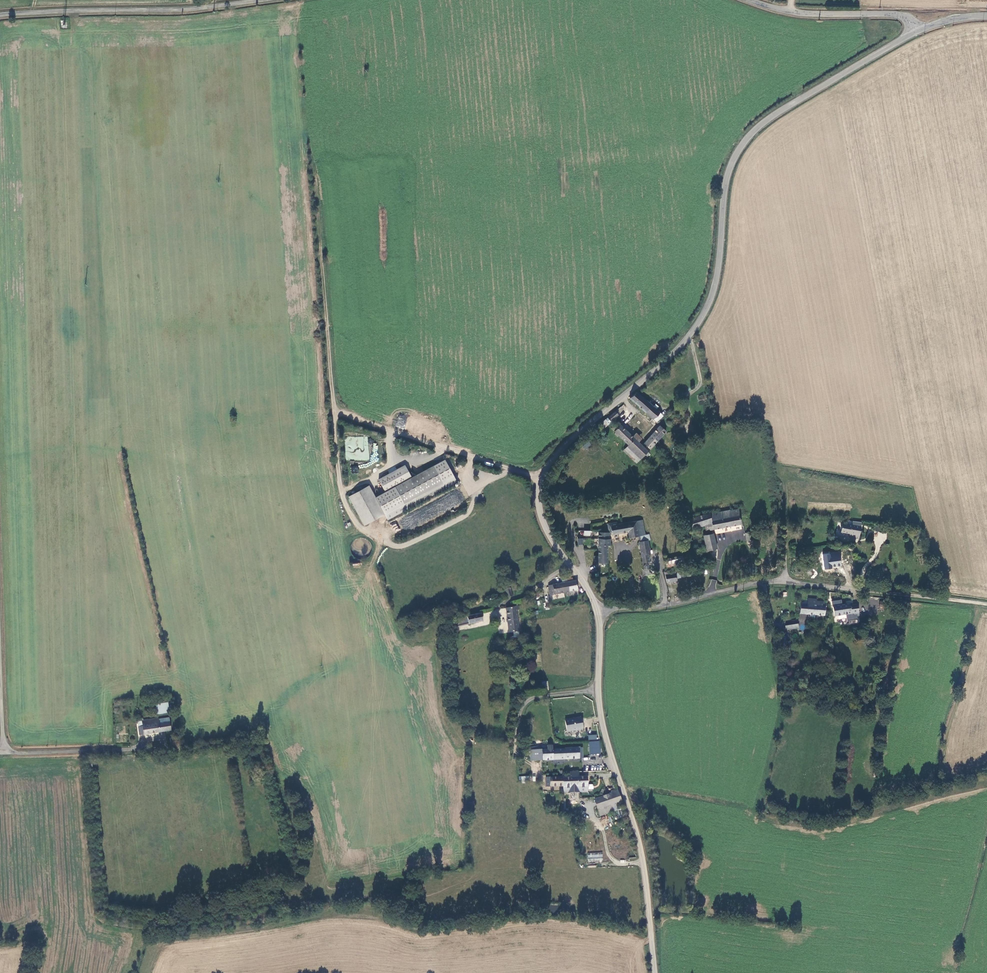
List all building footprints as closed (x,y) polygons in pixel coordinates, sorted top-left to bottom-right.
[(658,413),(658,412),(637,392),(633,395),(630,397),(653,419),(653,418),(658,413)] [(402,428),(405,418),(399,416),(396,426),(402,428)] [(603,428),(612,422),(608,417),(600,423),(603,428)] [(628,446),(640,458),(647,451),(641,446),(632,437),(620,425),(615,431),(629,445),(628,446)] [(644,443),(650,449),(666,432),(660,426),(645,442),(644,443)] [(636,433),(632,437),(641,446),(644,443),(645,442),(636,433)] [(347,437),(347,451),(354,451),(354,449),(363,449),(363,446),(368,446),(368,437),(347,437)] [(644,443),(641,446),(647,451),(650,449),(644,443)] [(624,450),(637,463),(640,458),(628,446),(624,450)] [(457,482),(445,460),(412,478),(405,465),(379,479),(386,492),(376,497),(385,514),(388,519),(457,482)] [(365,525),(385,514),(376,497),(369,486),(349,497),(365,525)] [(741,524),(739,516),(738,509),(730,511),(730,509),(710,513),(710,512),(687,517),(688,522),(691,521),(692,527),(704,525),(705,530),(741,524)] [(629,538),(644,535),(641,520),(611,526),(613,535),(628,532),(629,538)] [(394,521),(390,524),(395,532),(399,529),(394,521)] [(861,522),(852,521),(852,525),(842,523),(841,532),(851,534),(851,538),(859,539),(861,522)] [(610,545),(610,533),(598,532),(597,556),(594,556),(593,563),(607,563),(608,545),(610,545)] [(716,548),(713,534),(704,536),(707,550),(716,548)] [(648,554),(651,554),(649,541),(639,542),(643,563),(649,562),(648,554)] [(830,565),(839,564),(840,563),(839,555),(840,555),(840,553),(837,554),(837,555),(834,556),(834,554),(830,554),(830,557),(830,558),(825,558),(826,565),(830,565)] [(683,556),(666,560),(667,566),(684,562),(683,556)] [(692,568),(678,571),(679,578),(693,575),(692,568)] [(674,571),(665,573),(666,583),(676,581),(674,571)] [(561,580),(562,584),(563,583),(565,593),(577,590),(575,581),(572,582),(571,578),(561,580)] [(550,595),(565,593),(563,583),(562,584),(548,586),(549,591),(550,595)] [(807,608),(801,608),(801,613),(824,615),(825,607),(821,606),(821,604),(821,603),(816,603),(816,606),(808,605),(807,608)] [(833,607),(835,617),(848,615),(854,614),(855,617),(859,616),(858,605),(850,606),(850,604),(833,607)] [(506,608),(509,633),(518,632),(516,611),(518,611),(518,606),(506,608)] [(481,613),(467,617),(469,624),(482,621),(481,613)] [(785,637),(779,638),(781,649),(787,647),(785,637)] [(168,703),(156,705),(158,715),(170,713),(168,703)] [(571,720),(565,721),(567,732),(583,730),(580,719),(576,719),(576,717),(571,718),(571,720)] [(159,724),(159,719),(142,721),(143,727),(138,727),(139,735),(170,731),(169,723),(159,724)] [(581,748),(570,749),(552,749),(552,746),(547,746),(547,750),(543,750),(543,760),(582,758),(581,748)] [(546,786),(563,786),(562,777),(546,777),(546,786)] [(587,777),(562,777),(563,786),(563,792),(583,792),(587,792),(587,777)] [(615,806),(621,803),(616,789),(610,792),(611,793),(594,800),(600,815),(616,809),(615,806)] [(584,799),(583,792),(563,792),(563,812),(571,810),(579,809),(578,799),(584,799)] [(581,818),(579,809),(571,810),(572,819),(581,818)] [(588,852),(587,861),(602,862),(603,853),(588,852)]
